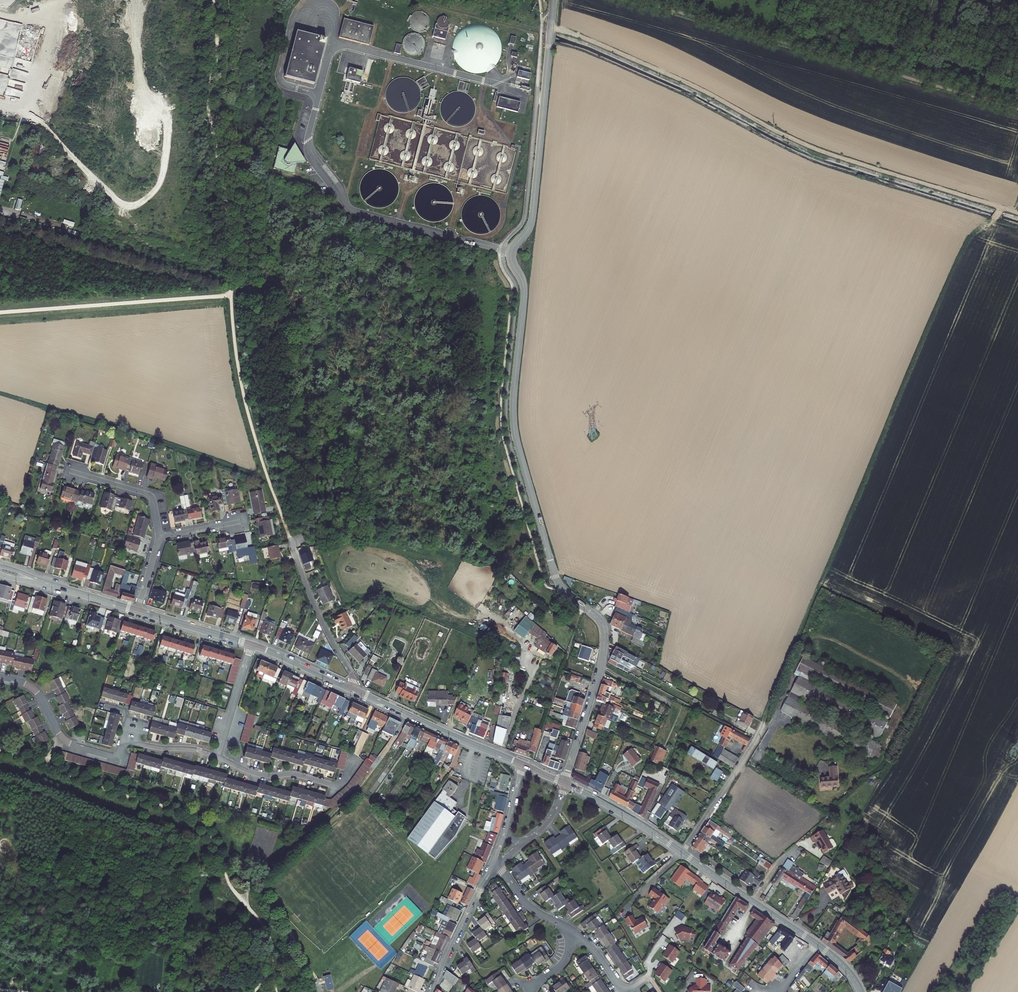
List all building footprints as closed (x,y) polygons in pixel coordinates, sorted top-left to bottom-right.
[(433,37),(445,39),(449,19),(437,16),(433,37)] [(344,19),(339,37),(369,45),(373,27),(344,19)] [(296,29),(284,75),(313,83),(326,38),(296,29)] [(349,67),(346,79),(360,83),(363,71),(349,67)] [(518,70),(516,80),(527,83),(530,73),(518,70)] [(518,111),(520,101),(498,97),(497,108),(518,111)] [(279,147),(274,168),(295,174),(298,163),(304,162),(294,144),(291,150),(279,147)] [(19,210),(22,200),(17,199),(14,209),(19,210)] [(57,467),(58,467),(64,446),(53,442),(52,446),(53,447),(48,464),(57,467)] [(91,455),(93,447),(77,442),(73,455),(81,458),(82,452),(91,455)] [(91,455),(90,459),(94,460),(93,461),(103,464),(107,451),(93,447),(91,455)] [(129,458),(116,454),(113,467),(122,470),(123,468),(126,470),(129,458)] [(133,459),(129,458),(126,470),(130,471),(129,472),(139,475),(143,464),(133,461),(133,459)] [(55,473),(57,467),(48,464),(40,490),(51,493),(54,484),(53,483),(56,473),(55,473)] [(156,468),(157,466),(151,464),(147,477),(151,479),(152,477),(164,481),(167,471),(156,468)] [(78,501),(80,492),(64,488),(61,497),(77,502),(78,501)] [(84,493),(80,491),(80,492),(78,501),(91,505),(94,494),(85,491),(84,493)] [(238,491),(223,494),(224,496),(225,505),(226,507),(240,504),(238,491)] [(264,492),(253,494),(256,514),(267,512),(264,492)] [(114,511),(115,507),(118,498),(105,494),(101,507),(114,511)] [(185,519),(189,518),(187,509),(187,507),(185,495),(181,496),(183,510),(174,511),(176,522),(186,520),(185,519)] [(187,509),(189,518),(193,518),(193,519),(202,518),(200,507),(191,508),(189,495),(185,495),(187,507),(187,509)] [(225,505),(224,496),(211,499),(213,513),(221,511),(220,506),(225,505)] [(118,498),(115,507),(130,511),(133,502),(118,498)] [(273,537),(270,517),(257,519),(258,524),(259,523),(261,539),(273,537)] [(139,518),(134,536),(142,538),(144,539),(148,527),(146,527),(148,521),(139,518)] [(0,540),(0,555),(11,558),(15,544),(4,541),(5,536),(1,535),(0,540)] [(142,538),(134,536),(129,535),(125,549),(138,553),(142,538)] [(37,547),(40,539),(36,537),(35,539),(28,537),(27,541),(24,540),(21,548),(20,552),(26,554),(27,554),(31,555),(33,546),(37,547)] [(235,540),(231,541),(232,547),(233,553),(249,550),(247,537),(235,539),(235,540)] [(231,541),(231,539),(227,540),(227,538),(217,540),(219,550),(232,547),(231,541)] [(199,541),(193,542),(193,543),(195,553),(195,556),(209,553),(207,543),(199,544),(199,541)] [(179,556),(195,553),(193,543),(190,544),(190,542),(177,544),(179,556)] [(278,546),(268,548),(271,561),(281,559),(278,546)] [(48,565),(51,551),(46,550),(45,551),(44,553),(40,552),(37,561),(42,563),(48,565)] [(68,562),(54,558),(51,566),(59,568),(66,571),(68,562)] [(83,577),(87,578),(90,570),(90,569),(91,566),(87,565),(86,569),(75,566),(72,576),(78,578),(83,580),(83,577)] [(114,575),(125,578),(126,573),(110,568),(103,593),(111,596),(119,598),(120,592),(110,589),(114,575)] [(104,573),(90,569),(90,570),(87,578),(90,579),(90,582),(95,584),(100,585),(104,573)] [(199,582),(195,581),(192,592),(187,607),(195,610),(198,611),(198,612),(202,613),(205,603),(194,599),(199,582)] [(129,595),(136,597),(139,586),(133,585),(133,586),(123,583),(120,592),(123,594),(124,592),(130,594),(129,595)] [(10,602),(11,600),(13,592),(9,591),(10,589),(4,587),(0,586),(0,599),(10,602)] [(168,593),(154,589),(151,597),(155,599),(155,600),(160,602),(165,603),(168,593)] [(325,589),(316,593),(324,609),(333,604),(325,589)] [(183,606),(187,607),(192,592),(188,591),(187,594),(177,591),(176,595),(175,594),(172,604),(178,606),(183,608),(183,606)] [(123,594),(122,600),(134,604),(136,597),(129,595),(130,594),(124,592),(123,594)] [(15,602),(11,600),(10,602),(8,611),(12,612),(13,609),(14,606),(24,609),(28,597),(23,595),(17,594),(15,602)] [(630,600),(615,595),(613,601),(622,605),(623,602),(628,604),(630,600)] [(245,611),(248,603),(249,598),(245,596),(241,609),(245,611)] [(40,598),(36,597),(36,599),(32,598),(28,612),(32,613),(33,610),(43,613),(47,600),(40,598)] [(611,606),(613,607),(625,612),(628,604),(623,602),(622,605),(613,601),(611,606)] [(59,603),(54,602),(49,616),(60,619),(64,605),(59,603)] [(68,608),(64,619),(67,620),(75,622),(75,623),(79,610),(76,609),(72,607),(72,609),(68,608)] [(223,620),(225,612),(211,607),(208,616),(214,618),(219,620),(219,619),(223,620)] [(625,612),(613,607),(612,610),(625,616),(626,613),(625,612)] [(240,616),(229,612),(226,622),(232,624),(237,626),(240,616)] [(265,625),(266,622),(268,613),(264,612),(259,631),(263,633),(262,634),(267,636),(273,638),(276,626),(272,625),(271,626),(265,625)] [(100,631),(103,619),(97,617),(97,615),(94,614),(90,613),(86,626),(93,629),(100,631)] [(254,615),(249,614),(248,617),(247,617),(244,628),(250,630),(255,631),(258,620),(252,619),(254,615)] [(351,628),(344,614),(333,620),(336,626),(338,625),(342,633),(351,628)] [(622,624),(632,629),(633,626),(624,621),(625,619),(615,614),(613,620),(622,624)] [(123,623),(122,623),(116,621),(109,619),(105,631),(116,634),(117,632),(119,633),(120,633),(121,632),(123,623)] [(613,620),(610,625),(619,630),(622,624),(613,620)] [(536,644),(538,645),(539,646),(538,649),(551,657),(557,647),(545,639),(547,635),(532,621),(525,631),(538,640),(536,644)] [(155,633),(123,623),(121,632),(153,642),(155,633)] [(282,623),(277,637),(282,639),(281,641),(286,642),(291,644),(295,634),(285,630),(287,624),(282,623)] [(622,624),(619,630),(633,637),(631,642),(638,645),(643,634),(632,629),(622,624)] [(345,644),(349,648),(358,638),(354,635),(345,644)] [(169,649),(172,641),(164,638),(161,647),(169,649)] [(175,642),(172,641),(169,649),(168,652),(176,654),(177,652),(179,643),(175,642)] [(314,647),(300,641),(296,648),(303,652),(310,655),(314,647)] [(195,648),(179,643),(177,652),(192,656),(195,648)] [(137,651),(134,650),(133,655),(142,656),(143,645),(138,645),(137,651)] [(360,646),(357,649),(355,648),(348,654),(359,665),(369,655),(360,646)] [(585,659),(592,661),(596,651),(585,647),(581,658),(585,659)] [(611,654),(621,660),(623,655),(631,660),(633,656),(615,647),(611,654)] [(233,667),(235,661),(236,658),(203,648),(203,650),(199,649),(197,655),(201,657),(199,661),(208,663),(209,659),(217,662),(215,666),(223,669),(225,664),(233,667)] [(1,650),(0,650),(0,662),(8,664),(8,662),(13,664),(12,666),(17,667),(17,669),(27,671),(27,669),(32,670),(33,665),(34,660),(24,658),(25,655),(16,652),(15,654),(1,650)] [(333,657),(322,652),(318,661),(325,664),(329,666),(333,657)] [(629,664),(621,660),(611,654),(607,662),(625,671),(627,667),(629,664)] [(130,656),(124,677),(128,678),(129,675),(132,676),(137,658),(130,656)] [(633,656),(631,660),(649,669),(651,666),(633,656)] [(235,661),(233,667),(227,685),(234,687),(242,663),(235,661)] [(262,680),(268,665),(264,664),(256,661),(252,671),(258,673),(256,678),(262,680)] [(799,681),(786,709),(782,716),(873,761),(875,758),(881,761),(887,749),(801,707),(803,702),(882,741),(890,724),(811,686),(813,683),(891,720),(897,707),(803,661),(795,679),(799,681)] [(629,664),(627,667),(625,671),(627,673),(629,668),(635,667),(629,664)] [(274,668),(268,665),(262,680),(274,685),(280,670),(274,668)] [(375,671),(370,682),(379,686),(384,688),(388,680),(378,675),(379,673),(375,671)] [(286,687),(287,685),(291,676),(287,675),(283,673),(278,684),(286,687)] [(565,702),(572,705),(583,708),(591,682),(573,675),(572,680),(585,684),(579,700),(574,698),(573,701),(566,699),(565,702)] [(295,688),(299,690),(302,681),(297,679),(291,676),(287,685),(294,689),(295,688)] [(604,676),(603,678),(602,682),(611,685),(613,686),(614,682),(611,680),(604,676)] [(59,679),(49,683),(53,691),(55,690),(58,697),(57,698),(61,706),(59,707),(63,715),(65,714),(68,721),(67,722),(71,729),(80,725),(69,702),(70,702),(59,679)] [(201,686),(213,687),(214,679),(201,679),(201,686)] [(309,684),(302,681),(299,690),(298,690),(310,696),(314,687),(309,684)] [(608,692),(611,685),(602,682),(598,695),(606,698),(614,702),(616,697),(610,695),(610,693),(608,692)] [(403,684),(399,693),(405,696),(404,697),(410,700),(416,703),(421,692),(415,689),(403,684)] [(105,686),(102,696),(130,705),(133,695),(105,686)] [(314,687),(310,696),(321,701),(325,692),(320,689),(314,687)] [(450,707),(455,706),(460,697),(454,697),(454,695),(450,695),(450,691),(430,693),(430,709),(448,708),(450,707)] [(331,694),(325,692),(321,701),(319,706),(330,711),(332,706),(336,697),(331,694)] [(565,702),(566,699),(566,698),(557,694),(555,699),(565,702)] [(39,744),(49,739),(45,732),(44,732),(41,725),(42,725),(37,716),(35,718),(31,710),(29,710),(26,704),(27,703),(23,695),(14,699),(26,722),(29,721),(37,738),(33,739),(35,743),(39,744)] [(133,695),(130,705),(131,706),(129,710),(153,718),(157,706),(150,703),(149,706),(140,703),(142,700),(133,697),(134,695),(133,695)] [(598,695),(596,700),(604,703),(615,708),(620,710),(621,707),(605,700),(606,698),(598,695)] [(332,706),(341,710),(345,712),(349,702),(344,700),(341,699),(336,697),(332,706)] [(355,705),(349,702),(345,712),(343,714),(351,718),(348,723),(352,725),(356,718),(360,708),(355,705)] [(500,706),(504,706),(504,703),(495,702),(494,713),(499,714),(500,706)] [(615,708),(604,703),(601,709),(602,709),(599,716),(608,719),(609,720),(615,708)] [(476,712),(462,704),(456,715),(461,718),(462,718),(463,718),(463,719),(462,721),(469,725),(476,712)] [(583,708),(572,705),(570,712),(580,715),(583,708)] [(365,710),(360,708),(356,718),(357,719),(356,721),(362,724),(368,711),(365,710)] [(580,715),(570,712),(564,710),(562,717),(578,722),(580,715)] [(737,721),(746,726),(751,717),(742,712),(737,721)] [(122,717),(108,713),(104,727),(102,727),(100,735),(105,736),(103,745),(113,748),(122,717)] [(239,741),(247,744),(253,724),(255,716),(247,713),(239,741)] [(369,726),(375,729),(377,726),(382,728),(387,718),(382,716),(378,713),(378,715),(377,714),(374,713),(369,722),(370,723),(369,726)] [(565,722),(564,726),(575,729),(578,722),(562,717),(550,713),(549,717),(565,722)] [(607,720),(608,719),(599,716),(598,715),(594,727),(600,729),(607,732),(611,722),(607,720)] [(512,721),(502,717),(493,745),(502,748),(512,721)] [(204,729),(196,726),(194,730),(186,728),(178,725),(169,723),(167,728),(159,725),(161,720),(154,718),(149,732),(173,740),(175,735),(208,745),(211,735),(203,733),(204,729)] [(392,736),(396,728),(395,727),(397,723),(394,721),(391,720),(385,732),(392,736)] [(744,729),(746,726),(737,721),(735,720),(733,723),(744,729)] [(555,741),(560,726),(547,723),(545,728),(552,731),(550,735),(549,735),(548,739),(555,741)] [(403,743),(408,735),(413,725),(411,724),(408,724),(407,725),(397,741),(403,743)] [(478,739),(484,728),(474,724),(473,726),(470,725),(467,730),(471,732),(470,736),(472,737),(478,739)] [(486,724),(484,728),(478,739),(485,742),(492,726),(486,724)] [(413,725),(408,735),(412,737),(417,727),(415,726),(413,725)] [(749,740),(725,726),(719,736),(723,738),(712,756),(731,768),(737,759),(723,750),(731,737),(746,746),(749,740)] [(417,727),(412,737),(408,746),(412,748),(417,740),(421,733),(420,733),(422,729),(420,728),(417,727)] [(419,746),(421,741),(427,732),(425,731),(422,729),(420,733),(421,733),(417,740),(412,748),(415,750),(416,750),(419,746)] [(588,729),(586,734),(597,738),(598,733),(592,731),(588,729)] [(514,752),(527,757),(529,750),(534,752),(536,746),(535,746),(541,733),(534,730),(530,743),(522,740),(523,739),(516,737),(515,740),(513,739),(511,746),(516,748),(514,752)] [(419,746),(424,748),(431,734),(427,732),(421,741),(419,746)] [(426,756),(427,756),(433,744),(437,736),(434,735),(431,734),(424,748),(421,753),(426,756)] [(437,736),(433,744),(440,747),(445,740),(440,738),(437,736)] [(442,755),(449,742),(447,741),(445,740),(440,747),(439,749),(434,759),(438,761),(442,755)] [(561,741),(555,758),(564,762),(570,744),(561,741)] [(449,742),(442,755),(438,761),(438,762),(439,763),(443,756),(446,758),(449,754),(454,744),(451,743),(449,742)] [(256,746),(247,744),(243,757),(269,765),(271,758),(303,768),(303,766),(324,772),(327,762),(323,761),(323,758),(307,753),(306,758),(273,748),(272,755),(255,750),(256,746)] [(449,759),(446,758),(443,765),(447,767),(459,747),(456,745),(454,744),(449,754),(451,755),(449,759)] [(547,767),(553,747),(547,745),(541,765),(547,767)] [(666,750),(662,748),(657,746),(655,750),(651,761),(660,765),(666,750)] [(632,748),(624,755),(634,766),(642,759),(632,748)] [(695,750),(691,757),(712,771),(716,764),(695,750)] [(338,766),(337,769),(344,771),(349,754),(342,752),(338,766)] [(580,752),(580,753),(575,769),(581,770),(585,771),(589,758),(589,757),(587,756),(587,754),(580,752)] [(61,760),(81,766),(83,759),(63,753),(61,760)] [(128,771),(83,759),(81,766),(133,780),(137,764),(145,766),(153,768),(152,771),(160,773),(162,768),(178,773),(177,777),(185,779),(186,775),(194,777),(193,780),(201,782),(202,779),(210,781),(209,785),(217,787),(218,783),(226,786),(225,789),(257,798),(258,795),(290,804),(291,798),(307,803),(306,807),(313,809),(317,795),(294,789),(292,794),(261,785),(260,788),(228,779),(229,775),(197,766),(197,767),(165,758),(164,761),(136,753),(136,754),(133,753),(128,771)] [(421,762),(427,765),(431,759),(427,756),(426,756),(421,762)] [(549,760),(547,767),(550,768),(557,771),(559,764),(556,763),(549,760)] [(337,769),(338,766),(330,763),(327,762),(324,772),(330,774),(335,775),(337,769)] [(326,799),(324,807),(334,810),(349,796),(356,790),(372,767),(366,763),(349,785),(332,801),(326,799)] [(825,780),(819,780),(820,789),(838,788),(837,768),(829,768),(830,778),(825,778),(825,780)] [(584,777),(585,771),(581,770),(575,769),(572,779),(588,787),(591,781),(584,777)] [(715,769),(711,775),(718,779),(721,773),(715,769)] [(499,791),(503,792),(508,778),(501,775),(500,779),(502,780),(499,791)] [(639,783),(637,787),(643,789),(645,785),(647,779),(646,779),(646,778),(642,776),(639,781),(639,783)] [(588,787),(601,793),(607,780),(605,778),(601,786),(591,781),(588,787)] [(640,807),(637,813),(644,819),(660,784),(646,778),(646,779),(647,779),(645,785),(652,788),(643,808),(640,807)] [(618,802),(628,807),(631,800),(637,787),(639,783),(639,781),(637,780),(636,781),(634,780),(626,797),(624,796),(621,795),(618,802)] [(443,791),(416,833),(411,841),(431,854),(435,850),(441,854),(459,826),(453,822),(457,817),(454,815),(457,811),(453,809),(457,803),(450,798),(457,787),(448,781),(442,791),(443,791)] [(616,784),(612,791),(617,793),(620,788),(621,786),(616,784)] [(682,800),(686,794),(674,785),(670,791),(682,800)] [(621,795),(624,796),(626,791),(620,788),(617,793),(621,795)] [(506,796),(489,791),(488,795),(495,798),(492,810),(502,812),(506,796)] [(617,793),(612,791),(609,798),(618,802),(621,795),(617,793)] [(671,813),(682,800),(670,791),(659,805),(661,807),(654,816),(660,821),(667,810),(671,813)] [(324,807),(326,799),(326,798),(321,797),(317,795),(313,809),(322,811),(324,807)] [(633,810),(637,803),(631,800),(628,807),(633,810)] [(654,816),(661,807),(659,805),(658,804),(651,814),(654,816)] [(663,825),(676,834),(687,819),(675,811),(666,823),(665,822),(663,825)] [(484,831),(497,834),(502,816),(495,814),(493,820),(495,820),(494,823),(486,822),(484,831)] [(699,833),(709,839),(715,830),(714,829),(716,827),(709,822),(704,829),(702,828),(699,833)] [(559,834),(554,837),(562,848),(565,846),(564,844),(573,837),(565,825),(557,831),(559,834)] [(593,834),(595,837),(597,836),(602,844),(607,840),(610,838),(608,834),(609,833),(604,826),(593,834)] [(721,831),(723,833),(726,835),(729,831),(723,827),(720,831),(721,831)] [(482,838),(483,829),(472,828),(472,837),(482,838)] [(828,842),(822,832),(811,838),(809,840),(812,844),(814,845),(816,849),(819,847),(823,855),(834,848),(835,847),(835,846),(833,842),(831,841),(830,841),(828,842)] [(699,833),(696,838),(706,844),(707,842),(711,845),(713,842),(709,839),(699,833)] [(483,863),(485,864),(495,843),(496,837),(488,834),(480,852),(477,851),(475,855),(480,858),(479,861),(483,863)] [(613,854),(625,845),(619,838),(618,839),(615,834),(610,838),(607,840),(613,848),(610,850),(613,854)] [(599,846),(602,844),(597,836),(595,837),(594,838),(599,846)] [(540,843),(549,855),(557,848),(559,850),(562,848),(554,837),(550,840),(547,837),(540,843)] [(564,844),(565,846),(575,839),(573,837),(564,844)] [(693,843),(703,849),(706,844),(696,838),(693,843)] [(690,848),(699,854),(703,849),(693,843),(690,848)] [(622,853),(630,864),(632,862),(638,859),(632,851),(635,849),(633,845),(622,853)] [(520,861),(529,872),(531,870),(530,868),(539,862),(530,850),(523,855),(525,858),(520,861)] [(638,859),(632,862),(641,873),(654,864),(651,860),(649,861),(644,854),(638,859)] [(820,863),(825,867),(829,861),(823,857),(820,863)] [(477,876),(483,863),(479,861),(472,858),(466,871),(473,874),(468,885),(474,888),(479,877),(477,876)] [(758,864),(768,871),(771,867),(761,860),(758,864)] [(525,875),(529,872),(520,861),(516,864),(514,861),(506,867),(517,882),(525,876),(525,875)] [(790,866),(785,863),(781,869),(780,868),(770,883),(774,886),(776,888),(783,878),(790,866)] [(790,866),(783,878),(796,887),(802,878),(803,875),(790,866)] [(695,880),(696,880),(676,867),(666,882),(676,888),(682,880),(692,886),(695,880)] [(840,876),(822,887),(827,895),(835,889),(840,896),(841,895),(844,901),(850,892),(849,890),(849,889),(852,887),(850,883),(847,885),(840,876)] [(457,888),(460,881),(451,877),(448,884),(457,888)] [(753,878),(751,882),(757,887),(760,883),(753,878)] [(802,878),(796,887),(811,896),(816,887),(802,878)] [(699,883),(695,880),(692,886),(689,890),(699,897),(705,888),(698,884),(699,883)] [(488,891),(499,906),(507,900),(504,895),(507,893),(504,890),(503,891),(500,887),(499,888),(497,885),(488,891)] [(543,889),(542,888),(535,893),(540,901),(541,900),(544,904),(549,900),(551,899),(545,891),(549,889),(547,886),(543,889)] [(777,888),(776,888),(774,886),(764,900),(768,903),(777,888)] [(466,906),(472,892),(464,889),(460,899),(463,900),(461,904),(466,906)] [(649,890),(645,897),(651,901),(649,904),(648,903),(644,908),(654,915),(660,906),(661,907),(666,900),(649,890)] [(708,892),(701,904),(706,907),(708,906),(716,911),(723,899),(718,896),(716,898),(715,897),(714,896),(708,892)] [(557,894),(551,899),(549,900),(552,905),(551,905),(556,912),(562,908),(567,904),(565,901),(562,902),(557,894)] [(747,906),(734,897),(730,903),(736,907),(742,911),(747,906)] [(792,918),(795,920),(808,901),(804,899),(792,918)] [(499,906),(505,914),(513,908),(514,907),(511,903),(510,904),(507,900),(499,906)] [(569,920),(580,912),(578,910),(577,911),(570,902),(567,904),(562,908),(565,913),(564,913),(569,920)] [(736,907),(730,903),(721,918),(727,921),(736,907)] [(449,920),(450,920),(454,922),(459,911),(450,907),(445,918),(449,920)] [(505,914),(511,923),(522,914),(523,914),(521,911),(518,912),(517,911),(516,912),(513,908),(505,914)] [(752,924),(754,925),(761,916),(752,909),(748,915),(755,920),(752,923),(752,924)] [(674,917),(684,922),(687,917),(677,912),(674,917)] [(490,924),(494,922),(493,921),(488,913),(481,919),(482,920),(477,923),(481,927),(484,932),(488,928),(490,931),(493,928),(490,924)] [(449,920),(445,918),(442,916),(438,914),(436,918),(442,921),(439,926),(441,927),(438,934),(440,935),(443,936),(450,939),(456,926),(448,922),(449,920)] [(514,932),(517,935),(522,932),(527,928),(529,927),(524,920),(526,919),(522,914),(511,923),(516,930),(514,932)] [(584,927),(586,930),(589,935),(593,932),(598,929),(592,921),(595,919),(592,915),(578,926),(580,930),(583,928),(584,927)] [(623,920),(627,927),(628,926),(633,935),(646,927),(641,918),(634,922),(630,916),(623,920)] [(756,945),(769,928),(766,925),(769,922),(761,916),(754,925),(750,930),(749,929),(747,929),(745,932),(745,934),(746,935),(745,937),(745,938),(746,937),(756,945)] [(863,951),(873,941),(875,938),(871,935),(869,937),(842,917),(838,924),(839,924),(831,938),(827,935),(823,938),(822,938),(820,941),(842,957),(848,964),(850,963),(863,951)] [(727,921),(721,918),(717,925),(713,932),(718,936),(727,921)] [(602,926),(598,929),(593,932),(597,936),(595,937),(599,942),(609,934),(602,926)] [(484,932),(481,927),(476,930),(477,932),(473,934),(476,939),(479,943),(487,936),(484,932)] [(678,938),(679,940),(682,938),(689,939),(689,936),(693,937),(695,932),(691,931),(691,929),(689,929),(689,928),(681,927),(679,928),(678,927),(673,930),(676,934),(674,935),(677,939),(678,938)] [(779,928),(773,935),(777,938),(780,934),(786,939),(780,949),(784,953),(795,937),(789,932),(779,928)] [(713,932),(711,933),(703,947),(702,949),(711,955),(717,945),(714,943),(718,936),(713,932)] [(436,951),(441,941),(448,944),(450,939),(443,936),(440,935),(438,934),(431,949),(436,951)] [(609,934),(599,942),(601,946),(603,945),(606,949),(613,944),(615,943),(609,934)] [(286,936),(283,937),(287,953),(291,952),(286,936)] [(745,938),(737,952),(746,958),(756,945),(746,937),(745,938)] [(472,943),(468,946),(474,954),(482,948),(479,943),(476,939),(472,942),(472,943)] [(441,941),(436,951),(443,954),(446,947),(448,944),(441,941)] [(797,942),(795,948),(802,951),(804,945),(797,942)] [(613,944),(606,949),(605,951),(608,955),(607,956),(610,960),(620,953),(613,944)] [(669,944),(661,955),(670,961),(678,950),(669,944)] [(723,963),(724,962),(730,952),(717,944),(717,945),(711,955),(723,963)] [(883,948),(880,953),(892,960),(892,959),(892,957),(890,955),(889,953),(883,948)] [(431,949),(426,959),(424,963),(430,966),(433,967),(434,963),(431,962),(436,951),(431,949)] [(547,961),(537,949),(527,957),(532,964),(535,968),(539,964),(540,966),(547,961)] [(869,962),(877,959),(880,953),(874,950),(871,956),(867,958),(869,962)] [(434,963),(438,965),(443,954),(436,951),(431,962),(434,963)] [(737,952),(728,965),(737,971),(746,958),(737,952)] [(620,953),(610,960),(613,965),(615,964),(618,968),(626,962),(620,953)] [(892,960),(880,953),(877,959),(888,966),(892,960)] [(816,964),(825,971),(830,965),(816,954),(806,964),(809,967),(811,968),(816,964)] [(526,956),(518,962),(525,971),(529,968),(528,966),(532,964),(527,957),(526,956)] [(785,969),(791,964),(783,956),(778,960),(785,969)] [(582,957),(576,961),(574,963),(576,967),(575,968),(580,975),(588,969),(585,965),(587,964),(582,957)] [(415,975),(423,979),(430,966),(424,963),(416,959),(414,962),(420,965),(416,972),(412,970),(411,973),(415,975)] [(768,960),(762,967),(774,977),(777,974),(774,972),(778,968),(768,960)] [(476,974),(467,961),(460,966),(460,967),(456,970),(462,978),(469,973),(472,976),(476,974)] [(518,962),(510,968),(515,976),(519,974),(520,975),(525,971),(518,962)] [(632,970),(626,962),(618,968),(621,973),(623,976),(622,977),(624,981),(633,974),(631,971),(632,970)] [(655,973),(654,974),(663,980),(670,969),(662,963),(657,970),(656,970),(654,973),(655,973)] [(806,964),(794,980),(796,982),(809,967),(806,964)] [(822,974),(825,976),(836,986),(844,979),(837,971),(830,965),(825,971),(822,974)] [(771,980),(774,977),(762,967),(756,974),(766,982),(769,978),(771,980)] [(588,969),(580,975),(586,983),(587,982),(590,985),(596,980),(598,979),(593,972),(591,973),(588,969)] [(445,970),(442,978),(453,986),(457,979),(445,970)] [(495,974),(483,982),(486,986),(490,984),(496,991),(498,991),(506,986),(503,981),(501,982),(495,974)] [(409,988),(417,991),(422,991),(423,991),(420,989),(423,984),(424,984),(426,980),(423,979),(415,975),(411,984),(408,982),(405,986),(409,988)] [(710,983),(705,983),(705,978),(703,978),(703,977),(696,977),(696,985),(693,985),(691,987),(691,986),(686,990),(688,991),(687,991),(710,991),(710,983)] [(377,991),(392,991),(395,987),(397,988),(399,985),(387,979),(383,989),(379,987),(377,991)] [(550,988),(553,991),(563,991),(568,988),(560,979),(557,981),(558,983),(550,988)] [(590,985),(585,988),(587,991),(591,991),(592,991),(598,991),(604,987),(601,983),(599,984),(596,980),(590,985)] [(446,991),(449,986),(443,981),(439,986),(446,991)] [(885,988),(889,990),(892,991),(899,991),(903,984),(899,982),(897,986),(897,984),(894,983),(893,984),(887,981),(884,987),(885,988)]
